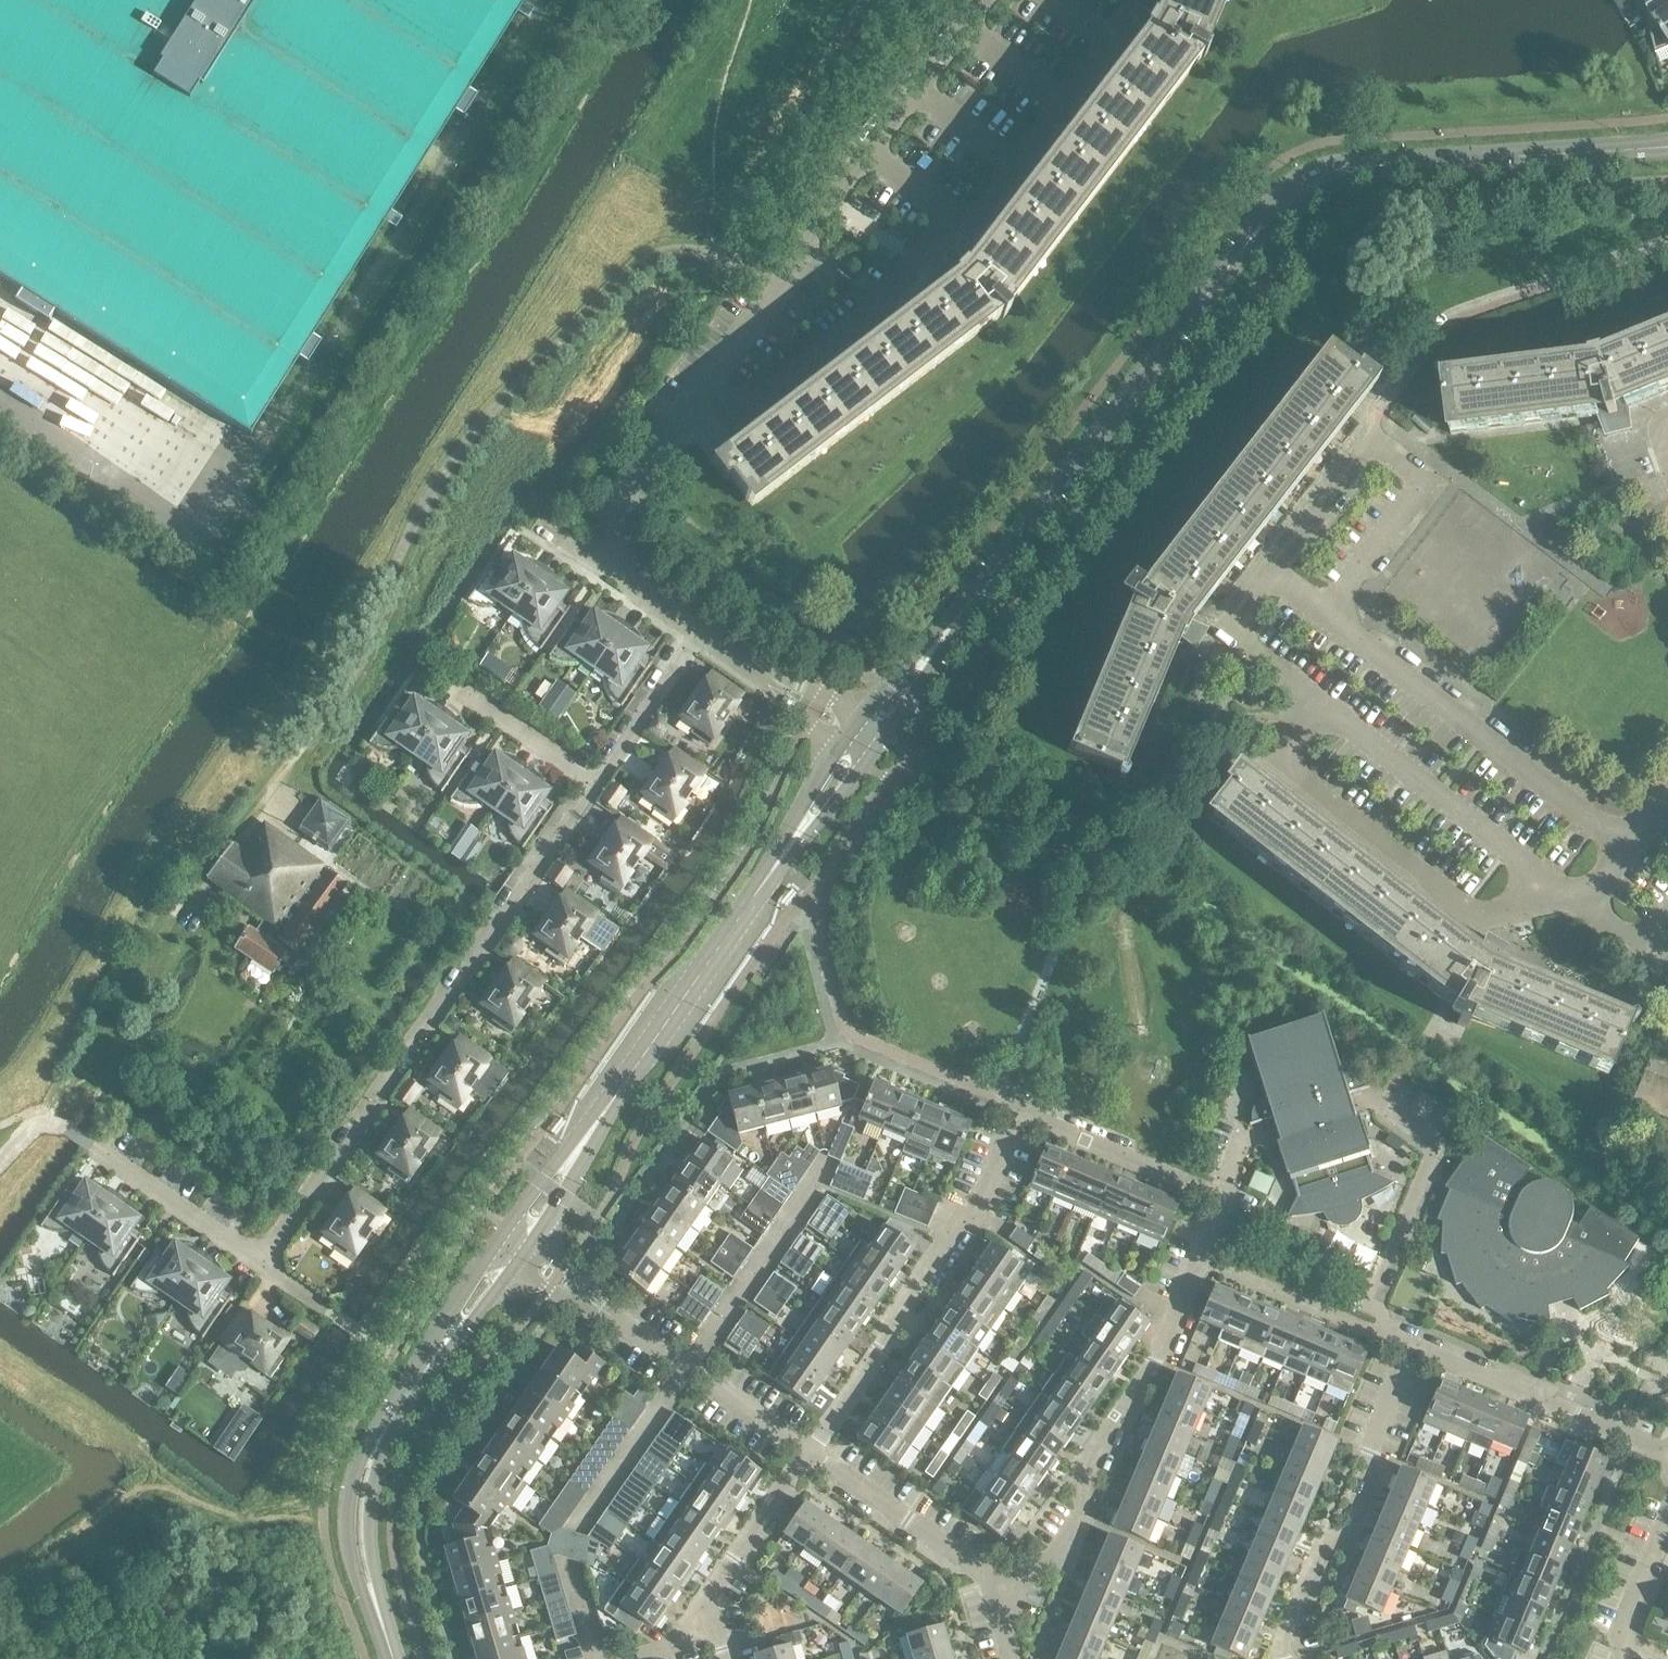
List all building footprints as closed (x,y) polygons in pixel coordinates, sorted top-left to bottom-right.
[(54,311),(252,436),(254,433),(252,431),(298,359),(309,365),(323,343),(312,337),(386,221),(397,228),(404,218),(392,210),(454,113),(464,119),(478,97),(468,91),(518,11),(529,19),(536,8),(525,1),(525,0),(0,0),(0,277),(23,292),(16,302),(49,323),(54,311)] [(957,277),(721,458),(757,505),(1003,317),(1004,319),(1010,312),(1009,311),(1202,58),(1206,60),(1209,52),(1207,51),(1228,0),(1163,0),(1157,16),(1138,9),(1133,18),(1149,30),(969,265),(954,253),(945,261),(957,277)] [(1657,53),(1663,51),(1667,49),(1667,0),(1650,0),(1647,2),(1650,7),(1647,8),(1656,20),(1654,21),(1653,23),(1652,24),(1652,26),(1651,27),(1651,29),(1651,31),(1657,53)] [(491,207),(497,198),(491,194),(485,204),(491,207)] [(1628,410),(1667,394),(1667,329),(1607,354),(1605,350),(1592,354),(1592,357),(1445,376),(1453,435),(1601,416),(1608,434),(1630,428),(1628,410)] [(1203,634),(1190,624),(1373,390),(1327,353),(1137,596),(1134,595),(1131,603),(1132,604),(1070,751),(1123,774),(1182,636),(1198,644),(1203,634)] [(10,394),(95,436),(103,419),(77,406),(87,387),(29,357),(10,394)] [(501,605),(513,613),(540,574),(530,567),(533,561),(527,560),(523,559),(517,558),(513,555),(504,568),(495,562),(468,601),(470,601),(476,604),(482,606),(488,607),(495,607),(501,605)] [(541,649),(540,650),(541,651),(568,612),(559,606),(568,593),(564,590),(561,585),(559,581),(555,577),(551,582),(540,574),(513,613),(525,622),(526,629),(529,635),(532,640),(536,645),(541,649)] [(1132,600),(1140,580),(1129,576),(1121,595),(1132,600)] [(577,662),(582,661),(594,669),(622,630),(611,623),(614,618),(609,616),(604,615),(598,614),(594,611),(585,624),(576,618),(550,657),(551,657),(551,656),(556,659),(561,661),(566,663),(572,663),(577,662)] [(621,706),(622,707),(649,668),(640,662),(649,649),(645,646),(642,641),(640,637),(636,633),(633,638),(622,630),(594,669),(606,678),(608,685),(610,691),(613,696),(617,701),(622,705),(621,706)] [(721,731),(719,730),(722,726),(722,727),(729,717),(728,716),(743,695),(712,674),(682,717),(697,727),(692,734),(710,746),(721,731)] [(520,696),(532,704),(534,702),(535,703),(546,687),(531,677),(520,692),(522,693),(520,696)] [(539,703),(559,716),(577,690),(557,677),(539,703)] [(402,748),(414,756),(442,717),(431,709),(434,704),(429,702),(424,701),(418,701),(414,698),(405,711),(397,704),(370,743),(371,744),(371,743),(377,746),(383,748),(389,749),(396,749),(402,748)] [(442,792),(441,793),(442,793),(469,755),(460,748),(469,736),(465,733),(463,728),(460,724),(456,719),(453,724),(442,717),(414,756),(426,764),(428,771),(430,777),(433,783),(437,788),(442,792)] [(675,751),(645,794),(659,804),(654,811),(673,823),(683,808),(681,807),(684,803),(685,804),(692,794),(691,793),(705,772),(675,751)] [(484,804),(496,812),(523,773),(512,765),(515,760),(510,758),(505,757),(499,757),(495,754),(487,767),(478,760),(451,799),(452,800),(453,799),(458,802),(464,804),(470,805),(477,805),(484,804)] [(1212,815),(1210,819),(1445,1001),(1453,1007),(1451,1010),(1460,1015),(1457,1024),(1466,1028),(1471,1016),(1608,1074),(1610,1069),(1629,1024),(1629,1023),(1631,1019),(1627,1018),(1494,962),(1505,947),(1488,937),(1480,954),(1246,772),(1224,800),(1212,815)] [(522,848),(523,849),(550,810),(541,804),(550,791),(546,789),(544,784),(541,780),(537,775),(534,780),(523,773),(496,812),(508,820),(509,827),(511,833),(514,839),(518,843),(523,847),(522,848)] [(615,809),(628,792),(613,782),(601,799),(615,809)] [(331,849),(351,821),(321,800),(299,830),(327,849),(331,849)] [(639,863),(638,862),(643,855),(666,871),(675,857),(622,820),(592,863),(606,873),(601,879),(620,892),(630,877),(628,876),(631,872),(632,873),(639,863)] [(466,860),(484,830),(469,821),(451,851),(466,860)] [(207,877),(257,914),(264,919),(257,931),(249,926),(235,947),(274,973),(290,949),(296,953),(347,883),(323,866),(265,824),(245,852),(232,842),(207,877)] [(558,864),(549,877),(562,886),(571,873),(558,864)] [(546,952),(564,965),(575,950),(573,948),(575,945),(576,945),(583,936),(603,950),(618,929),(566,892),(536,935),(551,945),(546,952)] [(513,961),(483,1004),(498,1014),(493,1021),(511,1034),(522,1019),(520,1017),(523,1013),(523,1014),(530,1004),(529,1003),(544,983),(513,961)] [(1305,1215),(1326,1212),(1329,1217),(1333,1221),(1339,1224),(1347,1223),(1354,1219),(1358,1214),(1359,1208),(1358,1201),(1377,1193),(1394,1182),(1393,1180),(1391,1182),(1373,1173),(1347,1094),(1370,1087),(1369,1085),(1366,1086),(1365,1083),(1363,1081),(1361,1078),(1359,1076),(1356,1074),(1353,1073),(1350,1072),(1347,1072),(1344,1072),(1341,1073),(1323,1019),(1248,1043),(1265,1097),(1262,1099),(1259,1100),(1257,1103),(1255,1106),(1253,1109),(1252,1112),(1252,1116),(1252,1119),(1253,1123),(1249,1124),(1250,1125),(1272,1118),(1297,1197),(1288,1215),(1285,1215),(1285,1217),(1305,1215)] [(469,1095),(467,1094),(469,1090),(470,1091),(476,1082),(493,1094),(508,1072),(460,1038),(430,1081),(444,1091),(440,1098),(458,1110),(469,1095)] [(1650,1055),(1643,1072),(1644,1073),(1631,1105),(1638,1108),(1667,1120),(1667,1062),(1650,1055)] [(831,1068),(805,1075),(815,1113),(841,1107),(840,1103),(853,1099),(859,1085),(835,1075),(833,1075),(831,1068)] [(805,1075),(779,1081),(789,1120),(815,1113),(805,1075)] [(411,1106),(422,1090),(407,1079),(396,1095),(411,1106)] [(779,1081),(754,1088),(764,1127),(789,1120),(779,1081)] [(874,1081),(858,1118),(883,1129),(899,1092),(874,1081)] [(742,1144),(739,1133),(764,1127),(754,1088),(728,1094),(730,1102),(727,1102),(707,1132),(737,1152),(742,1144)] [(899,1092),(883,1129),(907,1139),(923,1102),(899,1092)] [(907,1139),(902,1151),(926,1161),(931,1149),(947,1112),(923,1102),(907,1139)] [(418,1168),(416,1167),(419,1163),(419,1164),(426,1154),(425,1153),(440,1133),(409,1111),(379,1154),(394,1164),(389,1171),(407,1184),(418,1168)] [(947,1112),(931,1149),(956,1159),(972,1122),(947,1112)] [(854,1128),(842,1123),(838,1131),(851,1137),(854,1128)] [(1449,1190),(1437,1219),(1442,1221),(1441,1254),(1446,1254),(1456,1285),(1462,1283),(1481,1309),(1486,1305),(1513,1323),(1516,1318),(1548,1325),(1549,1319),(1547,1306),(1573,1298),(1579,1310),(1609,1295),(1606,1290),(1628,1266),(1624,1262),(1639,1238),(1590,1207),(1578,1226),(1570,1221),(1572,1216),(1572,1211),(1572,1206),(1571,1201),(1569,1196),(1567,1192),(1563,1188),(1559,1185),(1555,1183),(1550,1181),(1545,1181),(1540,1181),(1535,1182),(1531,1184),(1526,1186),(1523,1190),(1518,1186),(1530,1167),(1480,1136),(1444,1186),(1449,1190)] [(702,1139),(687,1161),(720,1184),(735,1162),(702,1139)] [(815,1159),(820,1151),(809,1143),(803,1151),(815,1159)] [(797,1147),(789,1157),(807,1170),(815,1159),(803,1151),(797,1147)] [(1046,1147),(1030,1186),(1052,1196),(1069,1156),(1046,1147)] [(781,1152),(774,1163),(782,1169),(789,1157),(781,1152)] [(1052,1196),(1074,1205),(1091,1165),(1069,1156),(1052,1196)] [(789,1157),(782,1169),(800,1181),(807,1170),(789,1157)] [(687,1161),(672,1182),(705,1205),(720,1184),(687,1161)] [(840,1161),(835,1174),(868,1188),(874,1175),(865,1171),(840,1161)] [(774,1180),(782,1169),(774,1163),(766,1175),(774,1180)] [(1091,1165),(1074,1205),(1095,1214),(1112,1174),(1091,1165)] [(800,1181),(782,1169),(774,1180),(792,1192),(800,1181)] [(1268,1196),(1276,1179),(1255,1171),(1248,1187),(1268,1196)] [(854,1197),(863,1200),(868,1188),(835,1174),(830,1186),(854,1197)] [(1095,1214),(1117,1223),(1134,1183),(1112,1174),(1095,1214)] [(74,1231),(86,1239),(113,1200),(102,1192),(106,1187),(100,1186),(95,1185),(90,1184),(86,1181),(77,1194),(68,1188),(41,1227),(42,1228),(43,1227),(48,1230),(54,1232),(61,1233),(67,1233),(74,1231)] [(672,1182),(657,1204),(690,1227),(705,1205),(672,1182)] [(1117,1223),(1139,1232),(1156,1192),(1134,1183),(1117,1223)] [(899,1200),(908,1204),(913,1191),(904,1188),(899,1200)] [(363,1247),(362,1246),(364,1242),(365,1242),(372,1233),(371,1232),(385,1211),(355,1190),(325,1233),(339,1243),(335,1250),(353,1262),(363,1247)] [(760,1191),(753,1200),(764,1208),(775,1216),(782,1206),(760,1191)] [(1139,1232),(1161,1242),(1178,1202),(1156,1192),(1139,1232)] [(113,1275),(113,1276),(114,1277),(141,1238),(132,1232),(141,1219),(136,1216),(134,1211),(131,1207),(128,1203),(124,1208),(113,1200),(86,1239),(98,1248),(99,1255),(101,1261),(104,1266),(108,1271),(113,1275)] [(747,1208),(759,1216),(764,1208),(753,1200),(747,1208)] [(894,1213),(903,1216),(908,1204),(899,1200),(894,1213)] [(657,1204),(642,1225),(675,1248),(690,1227),(657,1204)] [(814,1213),(826,1221),(831,1213),(820,1206),(814,1213)] [(775,1216),(764,1208),(759,1216),(770,1224),(775,1216)] [(842,1221),(831,1213),(826,1221),(837,1229),(842,1221)] [(642,1225),(627,1247),(661,1269),(675,1248),(642,1225)] [(884,1226),(870,1246),(901,1268),(915,1248),(884,1226)] [(1009,1238),(1027,1251),(1035,1239),(1017,1227),(1009,1238)] [(861,1240),(848,1259),(857,1265),(888,1287),(901,1268),(870,1246),(861,1240)] [(163,1293),(175,1301),(203,1262),(192,1254),(195,1249),(190,1247),(185,1246),(179,1246),(175,1243),(166,1256),(157,1249),(131,1288),(132,1289),(132,1288),(138,1291),(144,1293),(150,1294),(157,1294),(163,1293)] [(718,1251),(729,1259),(734,1251),(723,1243),(718,1251)] [(788,1252),(799,1260),(804,1252),(793,1244),(788,1252)] [(992,1244),(978,1264),(1017,1291),(1031,1271),(992,1244)] [(612,1269),(645,1291),(661,1269),(627,1247),(612,1269)] [(1047,1265),(1052,1257),(1039,1248),(1034,1256),(1047,1265)] [(746,1259),(734,1251),(729,1259),(740,1267),(746,1259)] [(816,1260),(804,1252),(799,1260),(810,1268),(816,1260)] [(1082,1261),(1095,1270),(1101,1262),(1088,1253),(1082,1261)] [(1667,1273),(1667,1257),(1662,1253),(1655,1264),(1667,1273)] [(1052,1257),(1047,1265),(1060,1274),(1065,1266),(1052,1257)] [(848,1259),(834,1279),(874,1306),(888,1287),(857,1265),(848,1259)] [(202,1338),(203,1338),(230,1300),(221,1293),(230,1281),(226,1278),(223,1273),(221,1269),(217,1264),(214,1269),(203,1262),(175,1301),(187,1309),(189,1316),(191,1322),(194,1328),(198,1333),(203,1337),(202,1338)] [(1095,1270),(1116,1285),(1124,1273),(1116,1268),(1113,1271),(1101,1262),(1095,1270)] [(978,1264),(965,1283),(1004,1310),(1017,1291),(978,1264)] [(1085,1270),(1073,1286),(1067,1296),(1075,1301),(1081,1292),(1080,1291),(1087,1281),(1089,1282),(1094,1275),(1085,1270)] [(1134,1297),(1142,1286),(1124,1273),(1116,1285),(1134,1297)] [(834,1279),(821,1298),(861,1325),(874,1306),(834,1279)] [(761,1291),(772,1298),(778,1291),(766,1283),(761,1291)] [(965,1283),(951,1302),(982,1324),(990,1330),(1004,1310),(965,1283)] [(699,1302),(705,1294),(693,1286),(688,1294),(699,1302)] [(1200,1320),(1222,1329),(1223,1330),(1237,1295),(1214,1286),(1200,1320)] [(789,1298),(778,1291),(772,1298),(783,1306),(789,1298)] [(716,1302),(705,1294),(699,1302),(688,1294),(675,1312),(698,1328),(716,1302)] [(1040,1307),(1048,1312),(1055,1301),(1048,1295),(1040,1307)] [(1259,1304),(1237,1295),(1223,1330),(1222,1329),(1217,1340),(1240,1349),(1259,1304)] [(1075,1301),(1067,1296),(1060,1305),(1068,1311),(1075,1301)] [(821,1298),(808,1317),(848,1345),(861,1325),(821,1298)] [(969,1343),(978,1349),(990,1330),(982,1324),(951,1302),(938,1321),(969,1343)] [(1118,1302),(1104,1322),(1135,1343),(1148,1323),(1118,1302)] [(1280,1313),(1259,1304),(1240,1349),(1261,1358),(1280,1313)] [(1048,1312),(1040,1307),(1032,1318),(1040,1323),(1048,1312)] [(255,1367),(271,1378),(283,1359),(276,1355),(286,1340),(243,1311),(222,1341),(224,1343),(215,1356),(235,1370),(238,1371),(242,1372),(245,1370),(248,1368),(252,1363),(253,1363),(257,1365),(255,1367)] [(1280,1313),(1261,1358),(1283,1367),(1302,1322),(1280,1313)] [(311,1343),(322,1328),(303,1315),(292,1330),(311,1343)] [(1081,1335),(1090,1341),(1121,1362),(1135,1343),(1104,1322),(1095,1316),(1081,1335)] [(834,1364),(848,1345),(808,1317),(794,1336),(834,1364)] [(734,1329),(745,1337),(751,1329),(740,1321),(734,1329)] [(938,1321),(924,1341),(964,1369),(978,1349),(969,1343),(938,1321)] [(1302,1322),(1283,1367),(1305,1376),(1323,1332),(1302,1322)] [(1040,1334),(1048,1340),(1055,1330),(1047,1325),(1040,1334)] [(762,1337),(751,1329),(745,1337),(757,1345),(762,1337)] [(1323,1332),(1305,1376),(1326,1385),(1345,1341),(1323,1332)] [(1013,1345),(1021,1351),(1029,1339),(1021,1334),(1013,1345)] [(1048,1340),(1040,1334),(1034,1344),(1041,1349),(1048,1340)] [(821,1383),(834,1364),(794,1336),(781,1356),(821,1383)] [(924,1341),(911,1360),(951,1388),(964,1369),(924,1341)] [(1077,1360),(1108,1382),(1121,1362),(1090,1341),(1077,1360)] [(1349,1395),(1368,1350),(1345,1341),(1326,1385),(1349,1395)] [(569,1355),(558,1347),(554,1353),(551,1353),(545,1361),(546,1364),(542,1369),(581,1396),(604,1363),(577,1345),(569,1355)] [(1021,1351),(1013,1345),(1005,1356),(1013,1362),(1021,1351)] [(1068,1354),(1064,1359),(1055,1373),(1064,1379),(1094,1401),(1108,1382),(1077,1360),(1068,1354)] [(807,1403),(821,1383),(781,1356),(767,1376),(807,1403)] [(938,1407),(951,1388),(911,1360),(898,1379),(938,1407)] [(1020,1364),(1018,1366),(1013,1373),(1021,1379),(1027,1369),(1020,1364)] [(1203,1377),(1206,1368),(1196,1364),(1192,1373),(1203,1377)] [(1206,1368),(1203,1377),(1213,1382),(1217,1373),(1206,1368)] [(531,1385),(528,1391),(566,1417),(581,1396),(542,1369),(539,1375),(536,1374),(530,1383),(531,1385)] [(986,1384),(994,1389),(1002,1378),(994,1373),(986,1384)] [(1013,1373),(1006,1383),(1014,1388),(1021,1379),(1013,1373)] [(1055,1373),(1041,1393),(1081,1420),(1094,1401),(1064,1379),(1055,1373)] [(1211,1388),(1177,1374),(1167,1396),(1202,1411),(1211,1388)] [(924,1426),(938,1407),(898,1379),(884,1399),(924,1426)] [(1445,1433),(1463,1390),(1440,1380),(1422,1423),(1445,1433)] [(1245,1395),(1249,1387),(1239,1382),(1235,1391),(1245,1395)] [(994,1389),(986,1384),(978,1395),(986,1400),(994,1389)] [(1249,1387),(1245,1395),(1256,1400),(1260,1391),(1249,1387)] [(1463,1390),(1445,1433),(1466,1442),(1484,1399),(1463,1390)] [(516,1407),(513,1412),(551,1439),(566,1417),(528,1391),(524,1396),(521,1396),(515,1404),(516,1407)] [(646,1406),(644,1405),(651,1396),(643,1391),(637,1400),(625,1392),(608,1416),(629,1431),(646,1406)] [(1041,1393),(1028,1412),(1067,1440),(1081,1420),(1041,1393)] [(1167,1396),(1158,1418),(1193,1432),(1202,1411),(1167,1396)] [(911,1446),(924,1426),(884,1399),(871,1418),(911,1446)] [(1484,1399),(1466,1442),(1488,1451),(1492,1441),(1506,1408),(1484,1399)] [(1289,1414),(1293,1405),(1282,1400),(1278,1409),(1289,1414)] [(1241,1413),(1249,1417),(1254,1406),(1245,1402),(1241,1413)] [(256,1431),(263,1410),(240,1403),(233,1424),(256,1431)] [(986,1412),(994,1418),(1001,1408),(993,1403),(986,1412)] [(1293,1405),(1289,1414),(1299,1418),(1303,1409),(1293,1405)] [(1528,1418),(1506,1408),(1492,1441),(1514,1450),(1528,1418)] [(674,1411),(663,1428),(660,1432),(682,1447),(696,1427),(674,1411)] [(960,1422),(967,1428),(975,1417),(967,1411),(960,1422)] [(502,1428),(498,1433),(536,1460),(551,1439),(513,1412),(509,1417),(506,1417),(500,1425),(502,1428)] [(994,1418),(986,1412),(980,1421),(988,1427),(994,1418)] [(1028,1412),(1014,1431),(1054,1459),(1067,1440),(1028,1412)] [(871,1418),(858,1437),(857,1438),(897,1466),(911,1446),(871,1418)] [(1158,1418),(1149,1439),(1184,1454),(1193,1432),(1158,1418)] [(1322,1428),(1333,1432),(1337,1423),(1326,1419),(1322,1428)] [(1250,1431),(1259,1434),(1263,1424),(1255,1420),(1250,1431)] [(967,1428),(960,1422),(952,1434),(960,1439),(967,1428)] [(1337,1441),(1302,1426),(1293,1449),(1328,1463),(1337,1441)] [(1041,1478),(1054,1459),(1014,1431),(1001,1451),(1041,1478)] [(1259,1434),(1250,1431),(1246,1441),(1254,1445),(1259,1434)] [(660,1432),(658,1435),(645,1454),(666,1469),(682,1447),(660,1432)] [(487,1450),(483,1455),(522,1482),(536,1460),(498,1433),(494,1439),(491,1439),(486,1447),(487,1450)] [(605,1445),(613,1450),(620,1441),(612,1435),(605,1445)] [(1227,1447),(1235,1450),(1240,1439),(1231,1436),(1227,1447)] [(1522,1449),(1532,1452),(1537,1440),(1528,1436),(1522,1449)] [(1149,1439),(1140,1461),(1175,1476),(1184,1454),(1149,1439)] [(960,1450),(967,1456),(974,1446),(966,1441),(960,1450)] [(1598,1481),(1608,1458),(1566,1441),(1557,1463),(1566,1467),(1598,1481)] [(613,1450),(605,1445),(599,1454),(607,1460),(613,1450)] [(1235,1450),(1227,1447),(1222,1457),(1231,1461),(1235,1450)] [(1284,1471),(1318,1485),(1328,1463),(1293,1449),(1284,1471)] [(1532,1452),(1522,1449),(1517,1461),(1526,1465),(1532,1452)] [(746,1491),(750,1485),(755,1487),(762,1476),(759,1472),(760,1471),(729,1450),(715,1470),(746,1491)] [(933,1461),(941,1466),(948,1455),(941,1450),(933,1461)] [(967,1456),(960,1450),(953,1460),(961,1465),(967,1456)] [(1027,1498),(1041,1478),(1001,1451),(988,1470),(1027,1498)] [(655,1485),(664,1473),(666,1469),(645,1454),(634,1470),(655,1485)] [(472,1471),(468,1476),(507,1503),(522,1482),(483,1455),(479,1460),(476,1460),(471,1468),(472,1471)] [(1428,1472),(1432,1463),(1419,1457),(1415,1467),(1428,1472)] [(941,1466),(933,1461),(925,1472),(933,1478),(941,1466)] [(1140,1461),(1131,1483),(1166,1497),(1175,1476),(1140,1461)] [(1232,1474),(1241,1478),(1245,1467),(1237,1463),(1232,1474)] [(1432,1463),(1428,1472),(1441,1477),(1445,1468),(1432,1463)] [(733,1510),(734,1509),(746,1491),(715,1470),(714,1471),(705,1464),(692,1483),(733,1510)] [(1274,1492),(1275,1492),(1309,1507),(1318,1485),(1284,1471),(1273,1466),(1264,1487),(1274,1491),(1274,1492)] [(1589,1502),(1598,1481),(1566,1467),(1557,1488),(1557,1489),(1589,1502)] [(1392,1490),(1426,1505),(1436,1482),(1401,1468),(1392,1490)] [(634,1470),(631,1474),(618,1493),(640,1508),(655,1485),(634,1470)] [(1014,1517),(1027,1498),(988,1470),(974,1489),(1014,1517)] [(1241,1478),(1232,1474),(1228,1485),(1236,1488),(1241,1478)] [(1471,1490),(1475,1480),(1462,1475),(1459,1485),(1471,1490)] [(465,1507),(453,1524),(488,1530),(507,1503),(468,1476),(465,1482),(462,1481),(456,1490),(457,1492),(453,1498),(465,1507)] [(576,1487),(584,1493),(590,1483),(582,1478),(576,1487)] [(1209,1490),(1217,1493),(1222,1483),(1213,1479),(1209,1490)] [(1504,1492),(1513,1496),(1519,1483),(1509,1479),(1504,1492)] [(932,1490),(940,1495),(947,1485),(939,1480),(932,1490)] [(1475,1480),(1471,1490),(1484,1495),(1488,1486),(1475,1480)] [(729,1524),(736,1513),(734,1509),(733,1510),(692,1483),(679,1502),(719,1530),(725,1522),(729,1524)] [(1131,1483),(1122,1504),(1156,1519),(1166,1497),(1131,1483)] [(1580,1524),(1589,1502),(1557,1489),(1557,1488),(1549,1485),(1539,1507),(1547,1511),(1547,1510),(1580,1524)] [(584,1493),(576,1487),(569,1497),(577,1502),(584,1493)] [(960,1509),(969,1515),(1000,1537),(1014,1517),(974,1489),(960,1509)] [(1217,1493),(1209,1490),(1204,1500),(1213,1504),(1217,1493)] [(1382,1512),(1417,1526),(1426,1505),(1392,1490),(1382,1512)] [(1275,1492),(1266,1514),(1300,1528),(1309,1507),(1275,1492)] [(1513,1496),(1504,1492),(1499,1505),(1508,1508),(1513,1496)] [(628,1524),(637,1511),(640,1508),(618,1493),(607,1509),(628,1524)] [(679,1502),(666,1521),(706,1549),(719,1530),(679,1502)] [(784,1533),(804,1547),(825,1516),(805,1502),(784,1533)] [(1478,1513),(1487,1516),(1491,1506),(1482,1502),(1478,1513)] [(553,1504),(539,1525),(549,1533),(556,1523),(561,1526),(569,1514),(553,1504)] [(1112,1527),(1147,1541),(1156,1519),(1122,1504),(1112,1527)] [(1214,1518),(1222,1521),(1227,1510),(1219,1507),(1214,1518)] [(607,1509),(604,1513),(596,1524),(618,1539),(628,1524),(607,1509)] [(1571,1546),(1580,1524),(1547,1510),(1547,1511),(1538,1532),(1571,1546)] [(1373,1533),(1408,1548),(1417,1526),(1382,1512),(1373,1533)] [(1266,1514),(1257,1536),(1291,1550),(1300,1528),(1266,1514)] [(804,1547),(823,1560),(844,1529),(825,1516),(804,1547)] [(1222,1521),(1214,1518),(1210,1528),(1218,1532),(1222,1521)] [(666,1521),(652,1541),(661,1547),(693,1568),(706,1549),(666,1521)] [(1190,1533),(1199,1537),(1203,1526),(1195,1522),(1190,1533)] [(562,1527),(561,1526),(556,1523),(549,1533),(551,1534),(549,1539),(562,1543),(566,1530),(562,1527)] [(1486,1535),(1495,1539),(1501,1526),(1491,1523),(1486,1535)] [(450,1567),(452,1574),(497,1561),(488,1530),(453,1524),(459,1544),(445,1548),(447,1555),(445,1557),(448,1567),(450,1567)] [(596,1524),(587,1536),(592,1538),(588,1550),(597,1553),(600,1543),(610,1550),(618,1539),(596,1524)] [(823,1560),(842,1574),(864,1543),(844,1529),(823,1560)] [(558,1555),(571,1559),(579,1534),(566,1530),(562,1543),(558,1555)] [(1529,1553),(1562,1567),(1571,1546),(1538,1532),(1529,1553)] [(1199,1537),(1190,1533),(1186,1544),(1194,1547),(1199,1537)] [(1364,1555),(1399,1570),(1408,1548),(1373,1533),(1364,1555)] [(584,1563),(588,1550),(592,1538),(587,1536),(579,1534),(571,1559),(584,1563)] [(1144,1549),(1109,1535),(1100,1557),(1134,1572),(1144,1549)] [(1459,1557),(1468,1560),(1477,1539),(1468,1535),(1459,1557)] [(1495,1539),(1486,1535),(1481,1548),(1490,1552),(1495,1539)] [(1257,1536),(1247,1557),(1282,1572),(1291,1550),(1257,1536)] [(547,1546),(543,1547),(546,1558),(558,1555),(562,1543),(549,1539),(547,1546)] [(842,1574),(862,1587),(883,1556),(864,1543),(842,1574)] [(533,1562),(546,1558),(543,1547),(530,1551),(533,1562)] [(661,1547),(648,1566),(679,1587),(680,1587),(684,1588),(692,1577),(689,1573),(693,1568),(661,1547)] [(593,1566),(597,1553),(588,1550),(584,1563),(593,1566)] [(1196,1561),(1204,1564),(1209,1554),(1200,1550),(1196,1561)] [(1520,1550),(1511,1571),(1520,1574),(1520,1575),(1553,1589),(1562,1567),(1529,1553),(1520,1550)] [(1355,1577),(1390,1591),(1399,1570),(1364,1555),(1355,1577)] [(862,1587),(881,1600),(902,1570),(883,1556),(862,1587)] [(1100,1557),(1091,1579),(1125,1593),(1134,1572),(1100,1557)] [(1247,1557),(1238,1579),(1273,1593),(1282,1572),(1247,1557)] [(639,1559),(625,1579),(666,1607),(679,1587),(648,1566),(639,1559)] [(458,1593),(460,1599),(505,1585),(497,1561),(452,1574),(454,1580),(452,1582),(455,1592),(458,1593)] [(1204,1564),(1196,1561),(1191,1572),(1200,1575),(1204,1564)] [(1468,1579),(1477,1582),(1483,1570),(1473,1566),(1468,1579)] [(922,1584),(902,1570),(881,1600),(901,1614),(922,1584)] [(778,1584),(783,1577),(774,1571),(769,1578),(778,1584)] [(1502,1593),(1544,1610),(1553,1589),(1520,1575),(1520,1574),(1511,1571),(1502,1593)] [(1168,1586),(1177,1589),(1181,1579),(1173,1575),(1168,1586)] [(783,1577),(778,1584),(788,1591),(793,1584),(783,1577)] [(1390,1591),(1355,1577),(1346,1599),(1347,1600),(1343,1608),(1354,1613),(1358,1604),(1380,1614),(1390,1591)] [(625,1579),(618,1589),(604,1610),(613,1617),(636,1633),(644,1621),(652,1627),(653,1625),(657,1627),(665,1616),(662,1612),(666,1607),(625,1579)] [(1081,1600),(1116,1615),(1125,1593),(1091,1579),(1081,1600)] [(1238,1579),(1229,1601),(1264,1615),(1273,1593),(1238,1579)] [(1441,1600),(1450,1603),(1459,1582),(1450,1579),(1441,1600)] [(1477,1582),(1468,1579),(1463,1591),(1472,1595),(1477,1582)] [(465,1616),(467,1624),(512,1611),(505,1585),(460,1599),(461,1605),(459,1607),(462,1615),(465,1616)] [(549,1600),(563,1596),(560,1585),(546,1588),(549,1600)] [(1177,1589),(1168,1586),(1164,1597),(1172,1600),(1177,1589)] [(1544,1610),(1502,1593),(1493,1615),(1496,1616),(1535,1632),(1544,1610)] [(1178,1604),(1186,1608),(1190,1597),(1182,1594),(1178,1604)] [(563,1596),(549,1600),(553,1611),(566,1607),(563,1596)] [(816,1611),(821,1604),(812,1597),(807,1604),(816,1611)] [(1072,1622),(1107,1636),(1116,1615),(1081,1600),(1072,1622)] [(1453,1615),(1459,1622),(1460,1624),(1468,1604),(1459,1600),(1453,1615)] [(1229,1601),(1220,1622),(1255,1637),(1264,1615),(1229,1601)] [(821,1604),(816,1611),(826,1617),(831,1610),(821,1604)] [(1186,1608),(1178,1604),(1173,1615),(1182,1618),(1186,1608)] [(472,1643),(474,1649),(519,1636),(512,1611),(467,1624),(469,1630),(467,1632),(469,1642),(472,1643)] [(1357,1633),(1373,1629),(1369,1614),(1353,1618),(1357,1633)] [(1436,1619),(1439,1628),(1459,1622),(1453,1615),(1453,1614),(1436,1619)] [(1535,1632),(1496,1616),(1484,1646),(1495,1658),(1512,1658),(1515,1650),(1525,1655),(1535,1632)] [(1150,1629),(1158,1633),(1163,1622),(1155,1619),(1150,1629)] [(1425,1622),(1428,1632),(1439,1628),(1436,1619),(1425,1622)] [(1072,1622),(1063,1643),(1098,1658),(1107,1636),(1072,1622)] [(1255,1637),(1220,1622),(1211,1645),(1245,1658),(1255,1637)] [(855,1637),(860,1630),(851,1624),(846,1631),(855,1637)] [(949,1648),(943,1625),(907,1635),(913,1658),(949,1648)] [(1158,1633),(1150,1629),(1146,1640),(1154,1643),(1158,1633)] [(1391,1632),(1394,1642),(1405,1639),(1402,1629),(1391,1632)] [(803,1641),(800,1630),(785,1635),(788,1645),(803,1641)] [(860,1630),(855,1637),(865,1644),(870,1637),(860,1630)] [(1394,1642),(1391,1632),(1380,1635),(1383,1645),(1394,1642)] [(519,1636),(474,1649),(476,1655),(474,1657),(474,1658),(526,1658),(519,1636)] [(838,1644),(842,1655),(852,1652),(848,1641),(838,1644)] [(1346,1645),(1349,1655),(1360,1652),(1357,1642),(1346,1645)] [(1098,1658),(1063,1643),(1057,1658),(1097,1658),(1098,1658)] [(755,1658),(794,1658),(790,1645),(754,1655),(755,1658)] [(1349,1655),(1346,1645),(1335,1648),(1338,1658),(1349,1655)] [(567,1658),(581,1658),(583,1658),(580,1647),(565,1652),(567,1658)] [(913,1658),(953,1658),(949,1648),(913,1658)]
